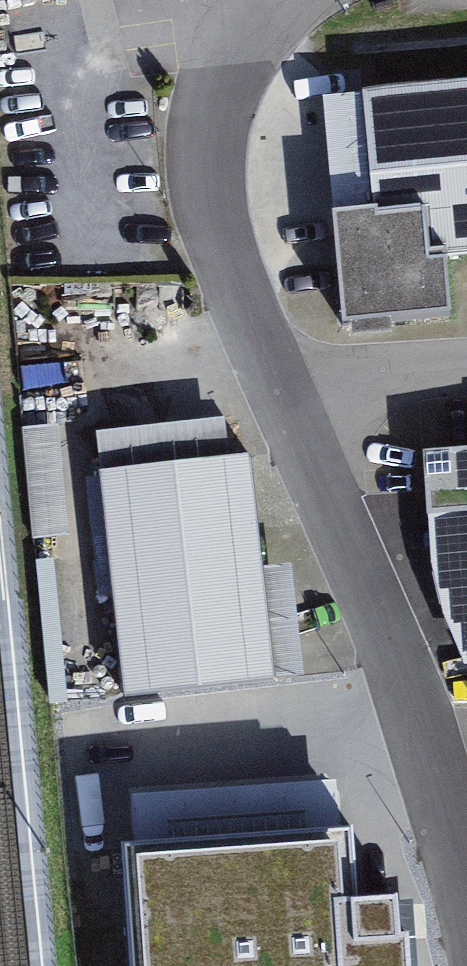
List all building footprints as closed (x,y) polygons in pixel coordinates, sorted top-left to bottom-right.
[(329,87),(343,254),(348,309),(460,300),(455,245),(466,244),(466,75),(329,87)] [(60,427),(20,429),(26,533),(66,531),(60,427)] [(421,443),(424,491),(432,590),(464,661),(466,660),(466,440),(421,443)] [(216,451),(103,463),(127,691),(267,676),(243,448),(216,451)] [(136,782),(137,811),(342,807),(342,779),(136,782)] [(134,965),(413,965),(412,948),(410,923),(395,924),(392,886),(353,888),(348,825),(125,840),(134,965)]
